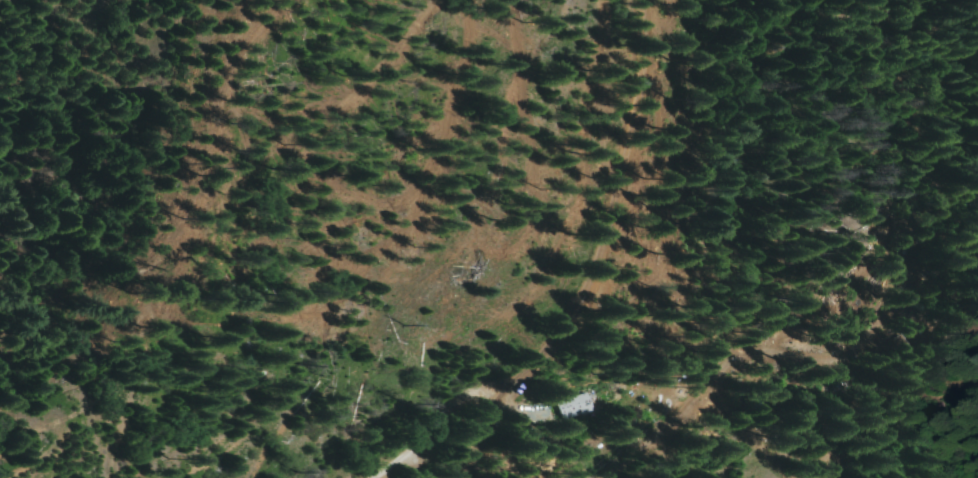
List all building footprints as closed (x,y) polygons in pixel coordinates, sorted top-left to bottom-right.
[(586,393),(591,411),(561,420),(556,402),(586,393)]
